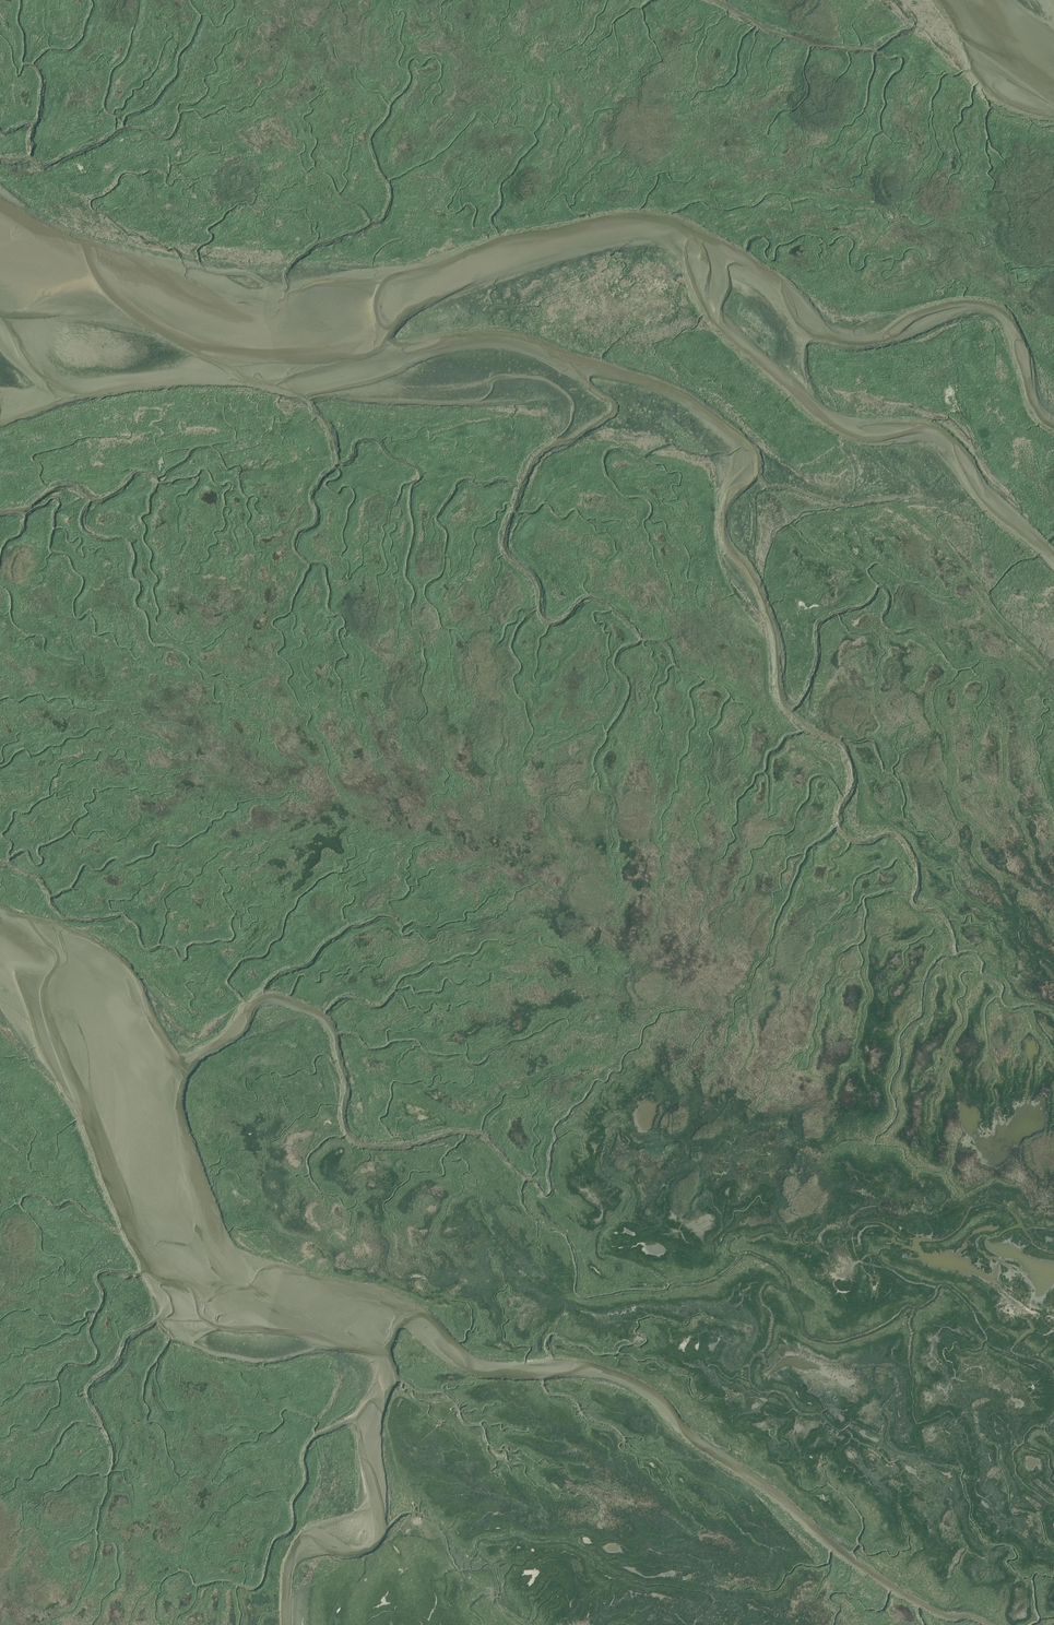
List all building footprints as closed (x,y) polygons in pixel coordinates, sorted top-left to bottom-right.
[(1009,1387),(1013,1383),(1006,1376),(1002,1380),(1009,1387)]
